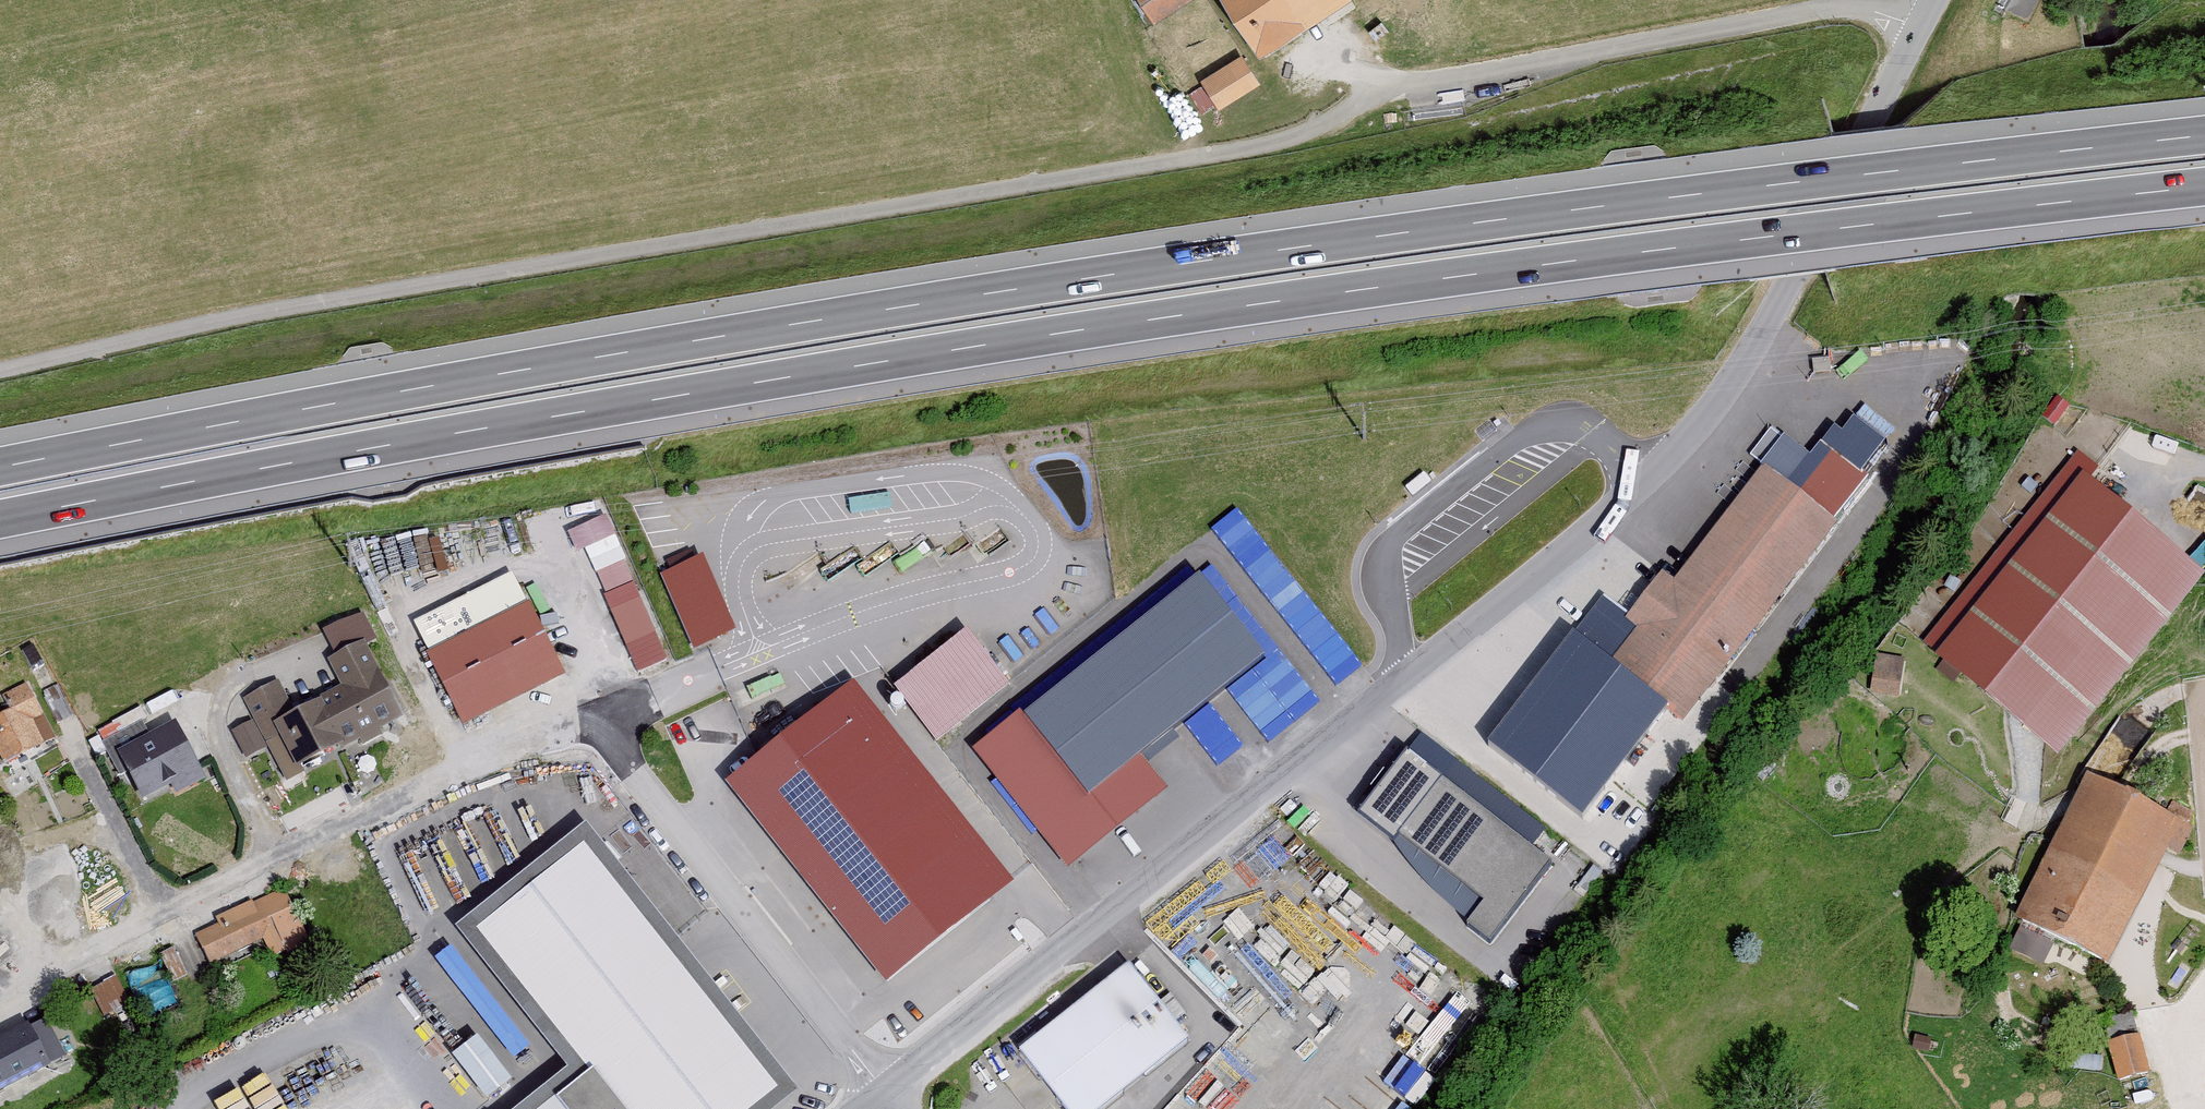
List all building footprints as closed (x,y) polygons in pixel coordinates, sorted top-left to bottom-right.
[(1155,22),(1189,0),(1141,0),(1155,22)] [(1261,52),(1341,0),(1227,0),(1261,52)] [(1237,50),(1197,78),(1221,112),(1261,84),(1237,50)] [(1799,498),(1764,471),(1674,587),(1663,578),(1630,620),(1604,600),(1493,744),(1582,813),(1667,703),(1682,715),(1832,522),(1830,520),(1869,469),(1839,446),(1799,498)] [(1361,660),(1236,504),(1211,524),(1335,680),(1361,660)] [(2172,583),(2078,505),(1961,646),(2056,724),(2172,583)] [(635,668),(668,655),(616,530),(584,543),(635,668)] [(701,553),(657,572),(691,650),(734,631),(701,553)] [(1199,572),(1220,594),(1230,585),(1209,563),(1199,572)] [(532,600),(428,650),(464,725),(568,675),(532,600)] [(1018,708),(967,750),(1066,872),(1167,789),(1154,772),(1269,679),(1210,606),(1044,740),(1018,708)] [(965,625),(892,684),(937,739),(1010,680),(965,625)] [(276,679),(237,698),(277,779),(400,719),(361,639),(322,658),(335,687),(290,709),(276,679)] [(1874,651),(1872,690),(1901,691),(1903,652),(1874,651)] [(0,712),(0,760),(52,737),(24,673),(0,684),(0,692),(7,709),(0,712)] [(1012,899),(857,705),(750,790),(905,983),(1012,899)] [(176,713),(109,746),(135,799),(167,783),(172,793),(207,775),(176,713)] [(1552,822),(1420,731),(1362,811),(1394,834),(1464,924),(1488,941),(1550,853),(1537,844),(1552,822)] [(2191,828),(2088,774),(2007,925),(2018,931),(2008,950),(2042,967),(2056,941),(2103,966),(2165,851),(2176,857),(2191,828)] [(459,928),(572,1069),(521,1108),(779,1108),(797,1095),(584,829),(459,928)] [(280,886),(194,931),(212,964),(261,937),(273,959),(309,940),(280,886)] [(186,973),(173,949),(162,955),(175,979),(186,973)] [(1012,1045),(1063,1108),(1093,1108),(1187,1035),(1125,957),(1012,1045)] [(128,1001),(116,979),(94,990),(106,1012),(128,1001)] [(0,1036),(0,1089),(67,1055),(45,1013),(0,1036)] [(2116,1084),(2145,1077),(2129,1017),(2100,1025),(2116,1084)] [(485,1098),(511,1078),(476,1032),(450,1051),(485,1098)]
